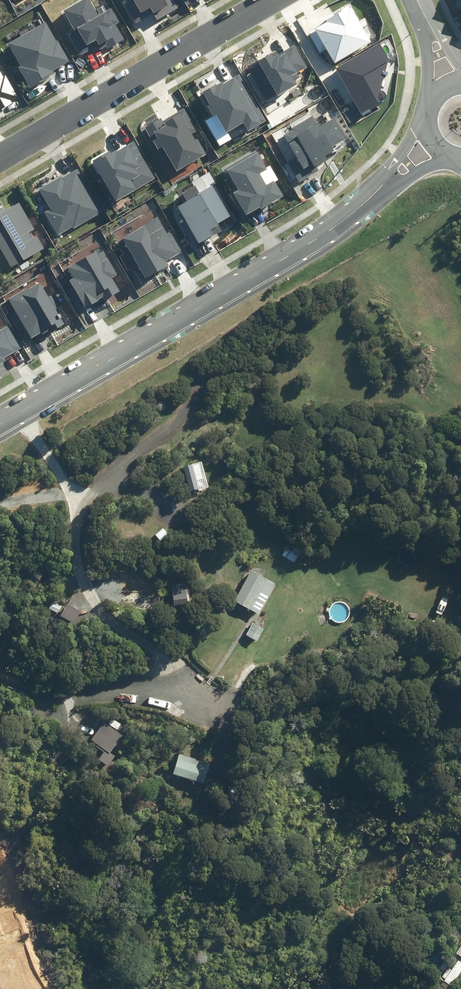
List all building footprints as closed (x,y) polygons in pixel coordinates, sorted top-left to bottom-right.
[(124,40),(116,24),(119,22),(112,9),(98,16),(89,0),(84,0),(64,11),(75,31),(68,34),(80,56),(99,46),(100,49),(106,46),(107,49),(124,40)] [(157,19),(178,8),(174,0),(123,0),(122,0),(135,24),(153,14),(157,19)] [(327,49),(335,63),(371,42),(352,8),(350,9),(348,6),(325,19),(327,22),(308,32),(320,53),(327,49)] [(54,70),(70,61),(58,39),(56,40),(45,22),(8,43),(21,65),(19,67),(31,88),(49,78),(47,76),(55,72),(54,70)] [(379,104),(377,101),(389,59),(380,43),(336,68),(361,114),(379,104)] [(277,94),(278,95),(296,85),(294,81),(300,78),(297,73),(307,67),(295,45),(279,54),(277,51),(247,68),(266,101),(277,94)] [(12,103),(10,100),(18,96),(6,75),(4,77),(0,70),(0,110),(12,103)] [(244,123),(248,131),(266,120),(239,75),(224,84),(223,82),(217,86),(216,84),(202,92),(210,105),(207,106),(213,116),(216,114),(227,133),(244,123)] [(163,147),(177,171),(206,154),(197,139),(196,140),(191,133),(197,130),(184,108),(162,120),(161,118),(145,128),(158,150),(163,147)] [(277,142),(300,182),(319,171),(316,165),(328,159),(326,155),(334,151),(332,146),(345,138),(333,118),(319,126),(313,116),(292,128),(293,130),(283,136),(284,137),(277,142)] [(93,161),(117,201),(155,178),(133,142),(118,151),(117,150),(112,152),(110,150),(93,161)] [(233,193),(246,215),(260,207),(261,209),(283,196),(274,181),(267,185),(260,174),(267,169),(256,150),(223,170),(236,192),(233,193)] [(73,226),(75,230),(104,212),(78,168),(62,178),(61,176),(39,189),(51,208),(44,213),(58,235),(73,226)] [(177,208),(198,243),(222,229),(219,224),(232,216),(214,185),(200,193),(196,185),(183,193),(188,201),(177,208)] [(11,267),(44,248),(36,235),(33,237),(30,232),(35,229),(19,202),(0,213),(0,249),(11,267)] [(122,238),(146,278),(168,265),(166,261),(184,250),(173,230),(167,233),(158,217),(122,238)] [(69,280),(86,308),(103,298),(105,301),(121,292),(112,277),(117,274),(101,247),(68,267),(74,277),(69,280)] [(8,299),(31,338),(42,332),(43,334),(50,330),(51,331),(64,324),(55,310),(61,306),(54,294),(48,297),(39,281),(8,299)] [(6,361),(4,358),(21,348),(8,326),(0,331),(0,330),(0,364),(6,361)] [(288,530),(284,536),(294,542),(297,535),(288,530)] [(286,547),(282,556),(294,563),(303,548),(296,543),(292,550),(286,547)] [(252,569),(235,600),(259,613),(276,582),(252,569)] [(167,598),(161,600),(163,608),(191,603),(190,594),(183,596),(181,588),(166,591),(167,598)] [(62,605),(53,600),(49,607),(58,612),(62,605)] [(73,615),(65,608),(60,614),(68,621),(73,615)] [(253,621),(247,634),(257,640),(264,627),(253,621)] [(200,630),(193,635),(198,642),(205,636),(200,630)] [(22,702),(19,706),(35,714),(37,709),(22,702)] [(122,735),(104,721),(91,738),(110,751),(122,735)] [(173,772),(203,782),(210,762),(180,753),(173,772)] [(242,790),(230,786),(225,801),(236,805),(242,790)] [(455,958),(450,965),(452,967),(451,969),(448,967),(440,978),(451,985),(460,971),(460,962),(455,958)]
